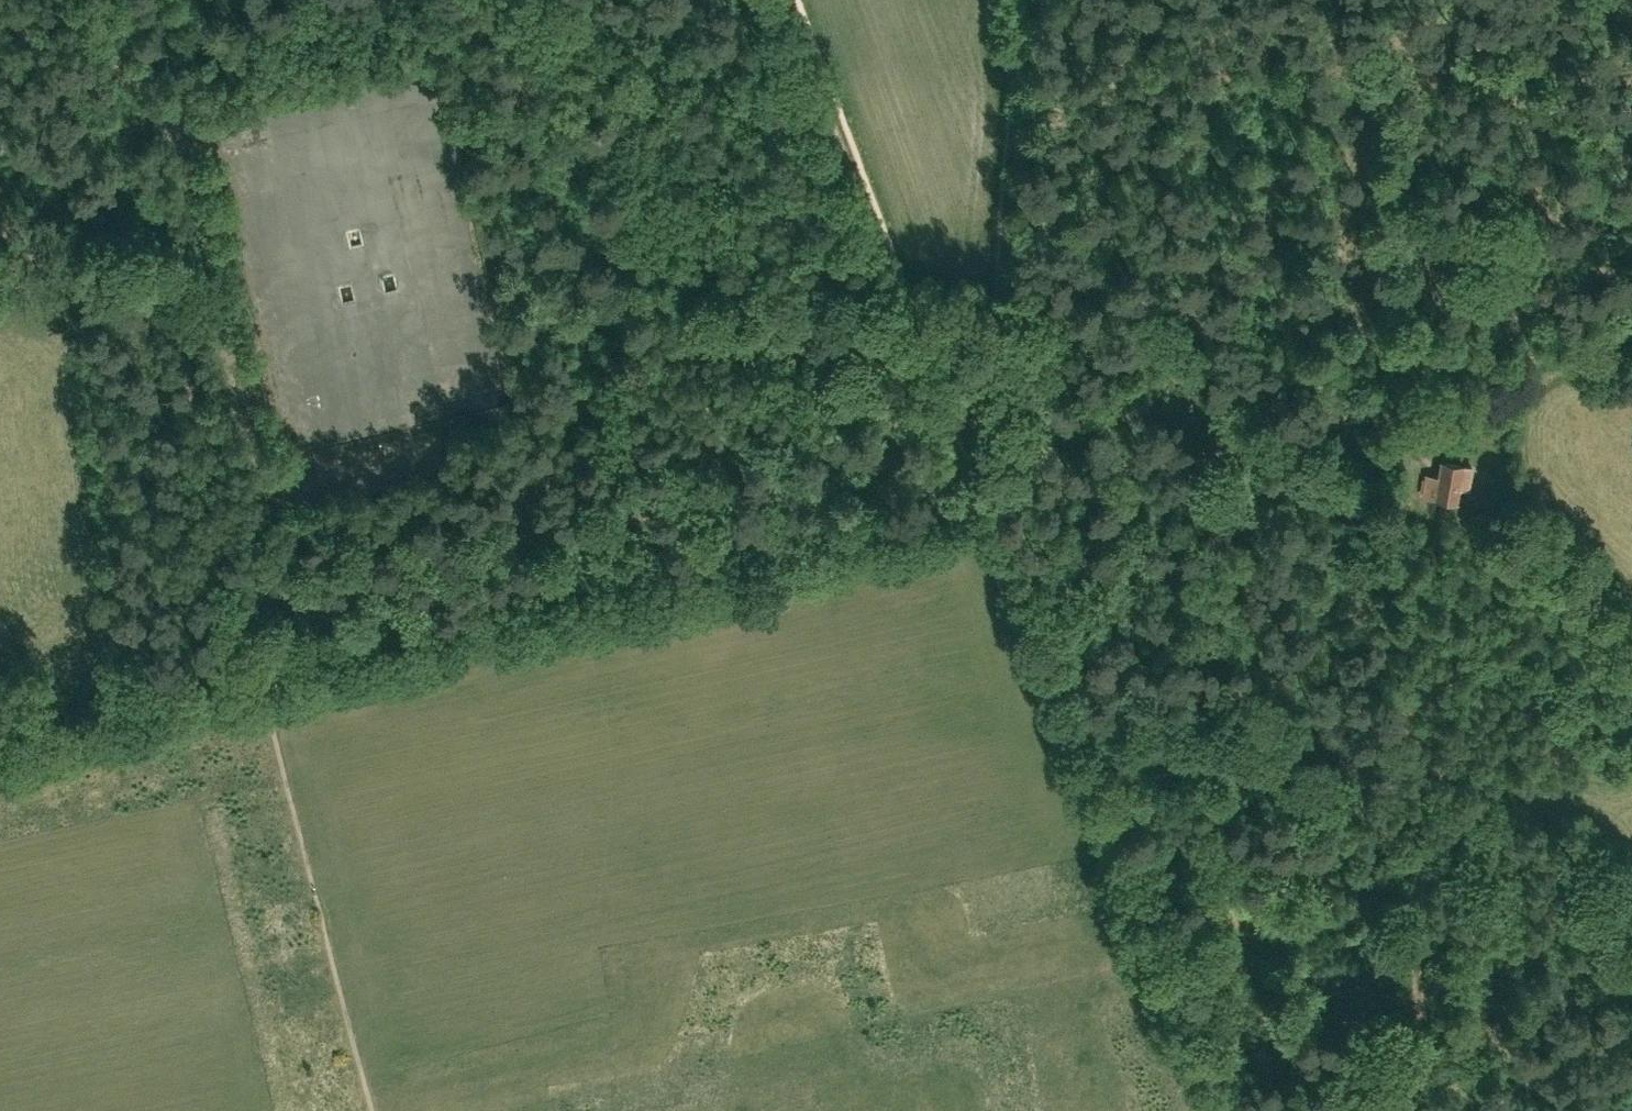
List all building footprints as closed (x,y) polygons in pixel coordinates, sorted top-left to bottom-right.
[(1467,488),(1471,467),(1440,462),(1438,477),(1425,475),(1422,495),(1456,501),(1458,487),(1467,488)]
